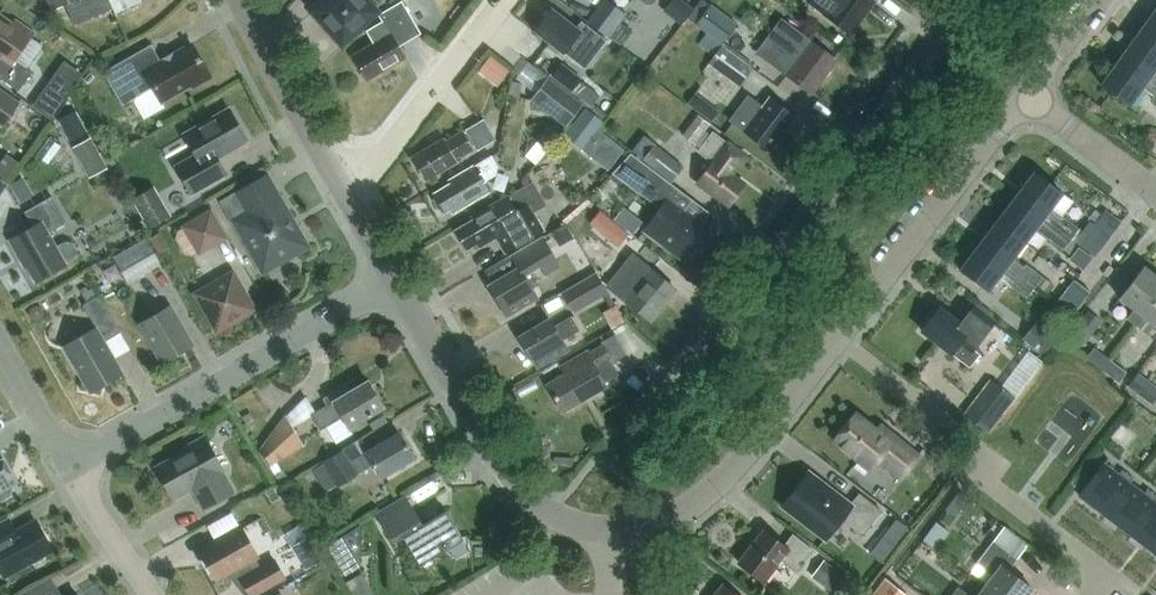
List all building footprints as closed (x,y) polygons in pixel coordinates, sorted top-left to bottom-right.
[(51,7),(64,2),(74,24),(112,7),(108,0),(48,0),(51,7)] [(112,7),(114,14),(142,2),(141,0),(108,0),(112,7)] [(341,38),(384,0),(325,0),(315,9),(310,14),(335,43),(341,38)] [(631,31),(620,22),(626,14),(608,0),(602,0),(586,20),(609,37),(610,35),(621,44),(631,31)] [(682,24),(694,9),(682,0),(671,0),(664,9),(682,24)] [(807,3),(850,35),(874,2),(872,0),(809,0),(807,3)] [(353,55),(365,78),(405,55),(399,44),(420,32),(402,1),(380,13),(384,20),(367,30),(374,42),(353,55)] [(723,43),(737,25),(711,5),(697,23),(723,43)] [(551,9),(534,32),(562,54),(563,53),(584,69),(606,41),(581,21),(576,28),(551,9)] [(1155,11),(1137,36),(1155,49),(1155,12),(1155,11)] [(1,56),(0,58),(0,76),(19,90),(32,71),(15,59),(33,33),(15,20),(13,24),(0,15),(0,55),(1,56)] [(785,22),(760,55),(786,75),(812,93),(836,60),(811,41),(785,22)] [(761,52),(733,32),(724,45),(752,65),(761,52)] [(1155,69),(1155,49),(1137,36),(1119,61),(1155,87),(1155,70),(1155,69)] [(192,87),(210,77),(191,44),(161,61),(151,44),(103,71),(122,105),(142,94),(153,87),(161,102),(191,85),(192,87)] [(708,63),(738,86),(752,67),(722,45),(708,63)] [(488,51),(475,69),(496,83),(509,65),(488,51)] [(1102,86),(1130,105),(1143,87),(1154,96),(1155,93),(1155,87),(1119,61),(1102,86)] [(580,80),(561,65),(553,75),(572,91),(580,80)] [(565,126),(583,103),(549,75),(530,99),(565,126)] [(48,83),(32,105),(51,118),(67,96),(48,83)] [(0,89),(0,124),(2,125),(18,102),(0,89)] [(769,150),(794,117),(769,98),(763,107),(748,97),(730,121),(769,150)] [(711,102),(703,113),(713,120),(721,110),(711,102)] [(583,106),(561,135),(581,150),(602,121),(583,106)] [(219,158),(249,141),(230,108),(184,134),(196,154),(176,166),(193,195),(228,175),(219,158)] [(58,120),(69,141),(87,131),(75,110),(58,120)] [(694,143),(700,148),(697,152),(713,164),(698,184),(728,206),(743,185),(729,174),(744,155),(727,142),(726,143),(713,133),(710,136),(704,131),(709,124),(697,116),(682,137),(693,145),(694,143)] [(483,121),(464,132),(473,148),(478,145),(481,149),(495,141),(483,121)] [(474,149),(473,148),(464,132),(446,143),(443,138),(430,145),(431,147),(414,158),(426,178),(443,168),(444,171),(458,162),(456,159),(474,149)] [(99,152),(91,137),(72,146),(80,162),(99,152)] [(670,182),(683,166),(654,143),(641,159),(670,182)] [(665,200),(643,229),(686,260),(708,231),(683,212),(692,199),(630,153),(611,172),(638,192),(643,185),(665,200)] [(452,183),(434,194),(444,212),(455,205),(458,211),(491,191),(484,180),(494,174),(496,167),(489,156),(449,179),(452,183)] [(1050,209),(1061,194),(1034,173),(1015,197),(1055,228),(1063,219),(1050,209)] [(310,246),(298,225),(294,227),(265,175),(220,201),(232,221),(233,221),(232,220),(237,218),(265,267),(288,254),(291,258),(311,247),(310,246)] [(509,196),(508,195),(471,216),(474,221),(455,231),(458,236),(466,249),(477,242),(480,247),(495,237),(500,239),(507,251),(544,229),(534,212),(547,205),(534,182),(509,196)] [(148,228),(171,215),(154,185),(132,198),(148,228)] [(57,245),(50,233),(68,222),(53,197),(26,212),(35,227),(11,241),(19,256),(21,255),(37,282),(68,264),(67,262),(74,258),(77,255),(78,250),(74,243),(69,240),(64,241),(57,245)] [(1015,197),(997,221),(1025,242),(1035,228),(1048,238),(1055,228),(1015,197)] [(209,207),(180,225),(198,255),(228,237),(209,207)] [(628,232),(599,210),(590,222),(601,230),(607,236),(618,245),(628,232)] [(1077,230),(1063,219),(1055,228),(1070,239),(1071,238),(1072,236),(1077,230)] [(1025,242),(997,221),(978,245),(1006,267),(1017,275),(1021,269),(1011,261),(1012,259),(1025,242)] [(1077,245),(1078,246),(1094,258),(1111,235),(1094,222),(1084,235),(1077,245)] [(552,232),(560,247),(574,238),(567,224),(552,232)] [(1070,239),(1055,228),(1048,238),(1062,249),(1070,239)] [(150,238),(159,254),(169,248),(159,232),(150,238)] [(162,263),(147,237),(112,257),(127,283),(162,263)] [(506,316),(537,299),(532,289),(549,280),(547,275),(560,267),(556,259),(544,238),(513,255),(520,267),(488,285),(506,316)] [(978,245),(960,269),(988,291),(998,277),(1009,285),(1017,275),(1006,267),(978,245)] [(1085,269),(1094,258),(1078,246),(1071,256),(1070,257),(1085,269)] [(650,319),(675,288),(653,271),(652,272),(639,261),(631,271),(644,281),(628,301),(650,319)] [(1023,268),(1021,269),(1017,275),(1033,287),(1034,285),(1041,276),(1025,264),(1023,268)] [(1143,316),(1155,298),(1155,276),(1143,265),(1118,297),(1134,309),(1126,318),(1135,325),(1143,316)] [(573,312),(608,292),(595,271),(561,291),(573,312)] [(234,272),(197,294),(218,331),(255,310),(234,272)] [(1033,287),(1017,275),(1009,285),(1025,297),(1026,296),(1033,287)] [(1073,277),(1058,294),(1075,308),(1089,291),(1073,277)] [(91,393),(93,392),(102,395),(104,386),(124,374),(103,337),(119,329),(121,333),(122,332),(101,295),(84,305),(97,328),(65,347),(84,381),(81,390),(91,392),(91,393)] [(1143,316),(1135,325),(1145,333),(1152,323),(1155,326),(1155,298),(1143,316)] [(608,326),(622,321),(615,305),(602,310),(608,326)] [(192,346),(170,307),(142,323),(165,362),(192,346)] [(939,309),(922,331),(969,367),(979,353),(973,348),(993,322),(974,307),(960,325),(939,309)] [(1102,320),(1087,309),(1069,333),(1083,344),(1102,320)] [(565,340),(579,331),(571,317),(553,328),(549,320),(519,338),(536,368),(570,349),(565,340)] [(1060,339),(1036,320),(1021,339),(1045,358),(1060,339)] [(601,341),(614,362),(626,355),(614,334),(601,341)] [(564,374),(546,384),(562,412),(605,386),(604,384),(619,375),(609,358),(602,346),(587,355),(585,352),(560,366),(564,374)] [(1085,357),(1101,370),(1110,359),(1093,346),(1085,357)] [(1027,348),(1002,382),(1019,394),(1044,359),(1027,348)] [(1125,371),(1110,359),(1101,370),(1117,382),(1125,371)] [(1153,400),(1155,396),(1155,386),(1137,372),(1127,385),(1152,405),(1155,401),(1153,400)] [(962,413),(988,432),(1014,397),(989,378),(962,413)] [(326,405),(315,412),(321,424),(318,426),(320,429),(327,425),(336,442),(352,432),(349,427),(383,407),(369,381),(350,392),(346,385),(323,399),(326,405)] [(878,460),(899,477),(917,455),(887,432),(882,438),(853,415),(833,440),(870,470),(878,460)] [(260,448),(271,468),(304,448),(285,416),(260,448)] [(399,433),(351,461),(343,447),(322,459),(337,486),(356,475),(373,464),(382,478),(414,459),(399,433)] [(205,509),(233,493),(221,471),(224,470),(206,438),(186,449),(188,451),(157,468),(173,498),(195,486),(198,492),(196,493),(205,509)] [(14,482),(0,456),(0,500),(1,500),(10,495),(12,489),(9,485),(14,482)] [(1127,481),(1130,477),(1119,468),(1116,472),(1102,461),(1078,493),(1102,512),(1127,481)] [(808,473),(783,505),(825,538),(840,519),(860,535),(880,510),(859,493),(849,505),(808,473)] [(1128,531),(1153,500),(1155,496),(1144,487),(1141,491),(1127,481),(1102,512),(1128,531)] [(969,498),(959,491),(946,508),(956,515),(969,498)] [(405,497),(377,514),(397,547),(399,546),(396,542),(403,537),(421,565),(463,540),(446,512),(422,526),(405,497)] [(1153,500),(1128,531),(1153,551),(1155,547),(1155,502),(1153,500)] [(46,554),(53,550),(37,521),(17,532),(10,518),(0,524),(0,564),(6,576),(30,563),(35,564),(44,559),(46,554)] [(895,518),(886,530),(899,540),(908,528),(895,518)] [(241,578),(250,594),(256,594),(285,579),(275,560),(261,567),(255,557),(258,556),(242,528),(200,551),(216,579),(237,567),(242,578),(241,578)] [(763,531),(738,563),(763,581),(780,559),(797,572),(813,551),(792,536),(784,547),(763,531)] [(292,546),(305,569),(321,560),(307,537),(292,546)] [(326,549),(342,576),(357,567),(341,540),(326,549)] [(992,540),(975,562),(991,575),(982,587),(993,594),(1025,594),(1030,587),(1007,570),(1016,558),(992,540)] [(824,562),(812,577),(834,594),(845,578),(824,562)] [(362,570),(346,578),(354,594),(375,594),(362,570)] [(884,577),(870,594),(907,594),(884,577)] [(713,594),(735,594),(721,584),(713,594)] [(957,586),(951,594),(969,594),(957,586)] [(982,587),(975,594),(993,594),(982,587)]
